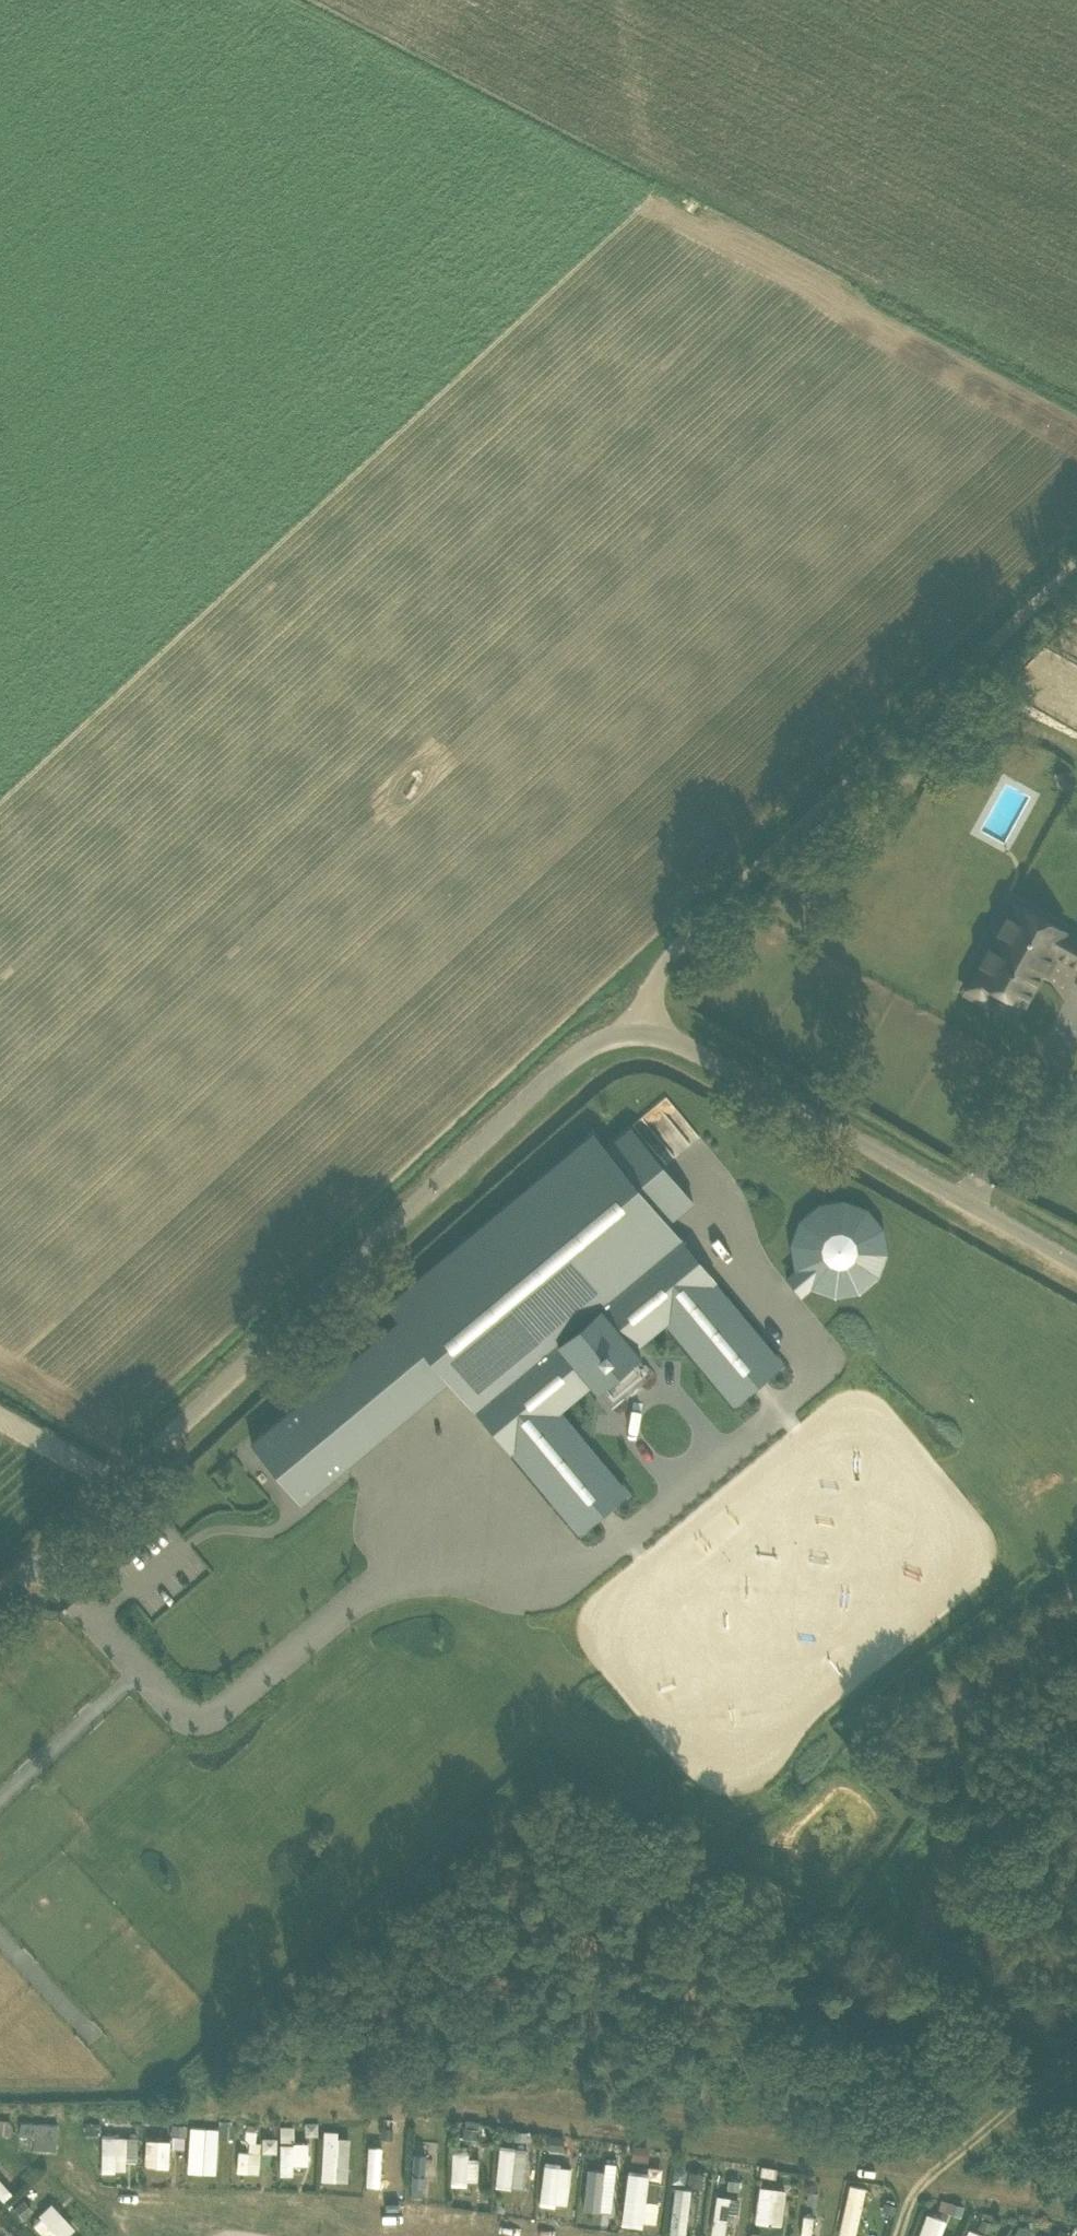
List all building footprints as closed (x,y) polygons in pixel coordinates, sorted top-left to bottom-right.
[(1010,900),(988,940),(992,943),(965,990),(987,1002),(995,987),(1024,1003),(1053,951),(1076,965),(1076,937),(1065,930),(1010,900)] [(403,1316),(367,1345),(418,1405),(453,1376),(478,1406),(480,1405),(503,1432),(506,1430),(574,1511),(617,1476),(549,1394),(583,1366),(589,1372),(632,1336),(626,1330),(661,1301),(728,1382),(771,1347),(704,1265),(707,1263),(684,1235),(672,1220),(697,1199),(634,1123),(609,1144),(596,1129),(390,1301),(403,1316)] [(350,1462),(300,1401),(255,1439),(305,1499),(350,1462)] [(35,2133),(34,2148),(58,2148),(59,2120),(21,2119),(21,2133),(35,2133)] [(381,2127),(380,2138),(392,2139),(393,2119),(385,2119),(384,2127),(381,2127)] [(218,2171),(219,2125),(190,2124),(189,2170),(218,2171)] [(281,2124),(281,2173),(294,2173),(295,2163),(309,2163),(310,2139),(296,2139),(296,2124),(281,2124)] [(261,2170),(259,2125),(239,2126),(241,2171),(261,2170)] [(322,2178),(349,2179),(350,2132),(324,2131),(322,2178)] [(102,2132),(101,2169),(133,2170),(133,2145),(127,2145),(127,2133),(102,2132)] [(146,2137),(145,2164),(169,2165),(170,2138),(146,2137)] [(367,2144),(366,2183),(380,2184),(382,2145),(367,2144)] [(527,2186),(529,2145),(498,2144),(496,2185),(527,2186)] [(646,2161),(648,2146),(634,2144),(632,2159),(646,2161)] [(452,2181),(478,2182),(479,2156),(468,2156),(468,2147),(452,2147),(452,2181)] [(586,2167),(585,2208),(614,2209),(615,2161),(605,2160),(605,2168),(586,2167)] [(542,2202),(570,2202),(571,2163),(543,2162),(542,2202)] [(761,2175),(776,2178),(778,2168),(763,2165),(761,2175)] [(675,2183),(701,2185),(703,2170),(676,2167),(675,2183)] [(644,2223),(646,2169),(625,2168),(623,2223),(644,2223)] [(4,2199),(13,2192),(0,2177),(0,2193),(4,2199)] [(649,2178),(647,2196),(658,2198),(660,2180),(649,2178)] [(849,2181),(840,2230),(857,2233),(866,2184),(849,2181)] [(784,2222),(786,2185),(758,2184),(756,2221),(784,2222)] [(674,2235),(684,2235),(691,2187),(675,2185),(667,2235),(674,2235)] [(730,2209),(737,2211),(740,2196),(718,2192),(710,2231),(724,2234),(730,2209)] [(645,2221),(657,2222),(658,2199),(646,2199),(645,2221)] [(32,2220),(46,2235),(65,2235),(75,2226),(53,2202),(32,2220)] [(947,2217),(925,2211),(917,2235),(946,2235),(941,2234),(947,2217)] [(1010,2235),(1029,2235),(1032,2229),(1017,2222),(1010,2235)] [(995,2235),(968,2226),(964,2235),(994,2235),(995,2235)]
